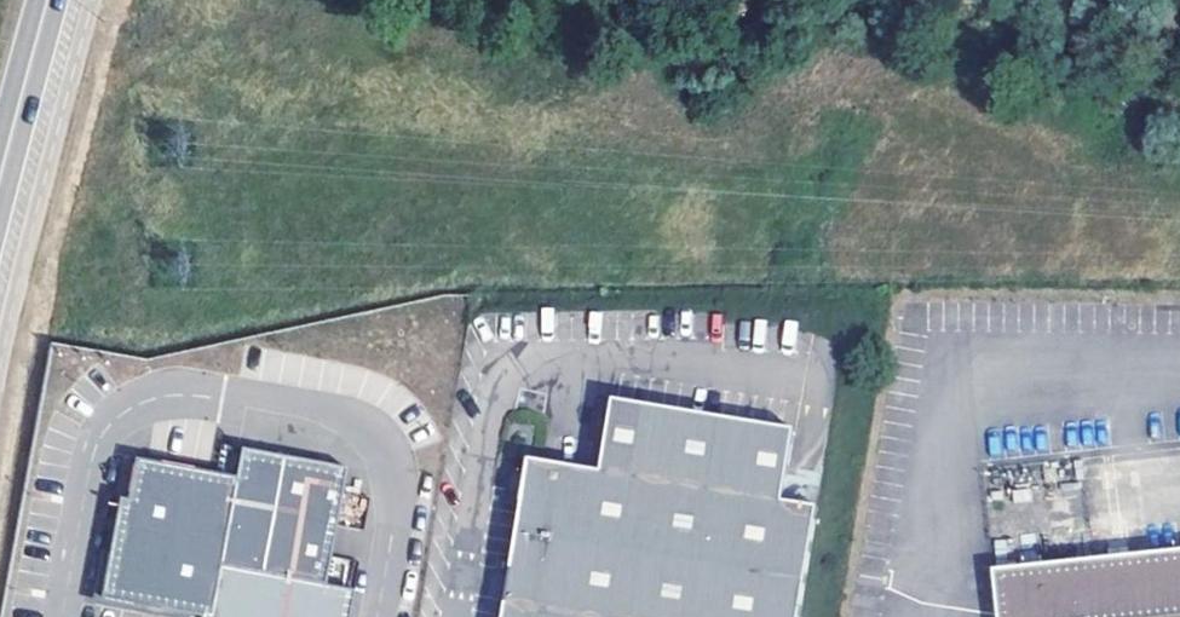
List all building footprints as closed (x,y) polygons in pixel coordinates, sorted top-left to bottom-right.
[(496,616),(794,616),(812,509),(777,502),(790,430),(608,398),(595,470),(539,460),(524,458),(518,491),(504,569),(502,584),(499,599),(496,616)] [(353,591),(323,586),(345,468),(240,449),(234,477),(133,458),(108,592),(162,602),(208,610),(206,616),(348,616),(353,591)] [(999,616),(1179,616),(1179,552),(994,573),(999,616)]
